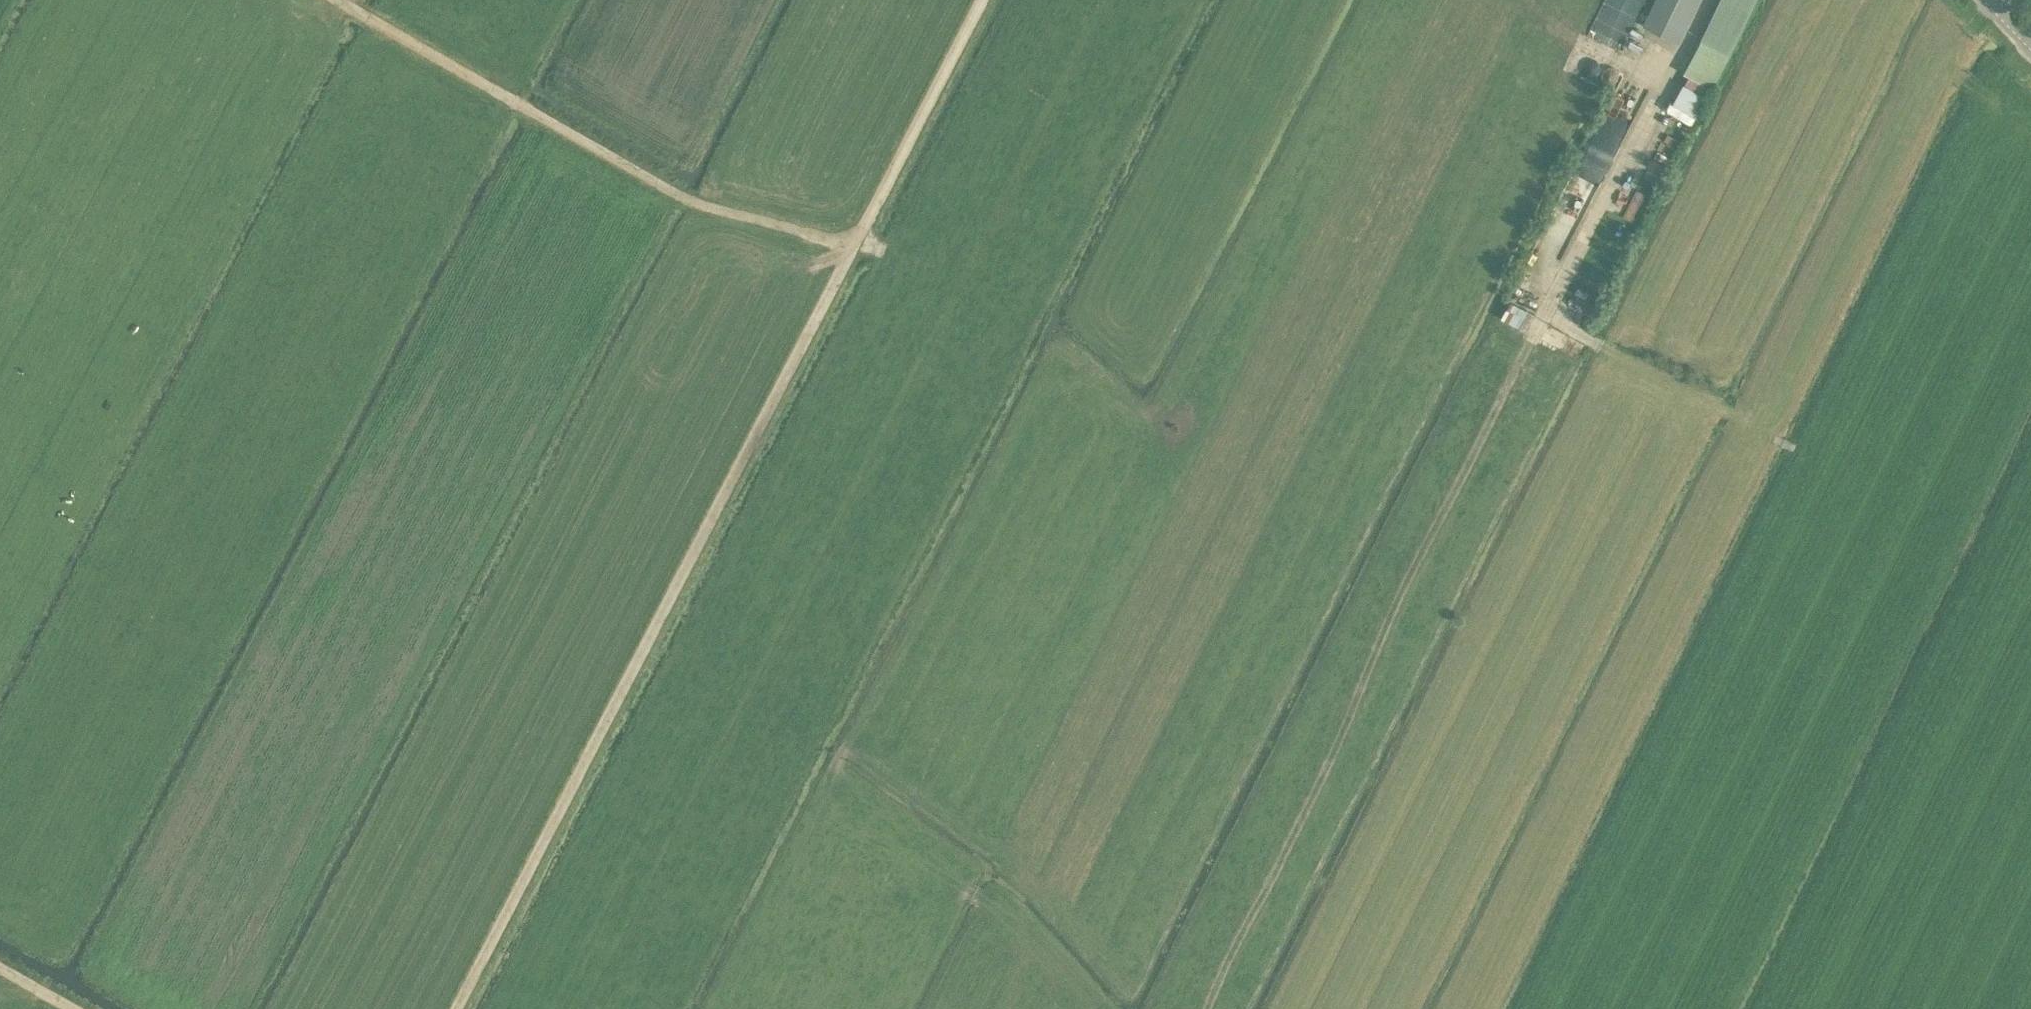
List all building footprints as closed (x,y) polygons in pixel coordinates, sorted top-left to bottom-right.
[(1648,27),(1680,41),(1700,0),(1660,0),(1648,27)] [(1689,75),(1685,82),(1707,94),(1711,86),(1689,75)] [(1696,114),(1671,101),(1670,100),(1665,109),(1667,110),(1692,123),(1696,114)] [(1588,134),(1547,234),(1574,245),(1615,145),(1588,134)] [(1511,300),(1502,316),(1518,325),(1527,309),(1511,300)]
